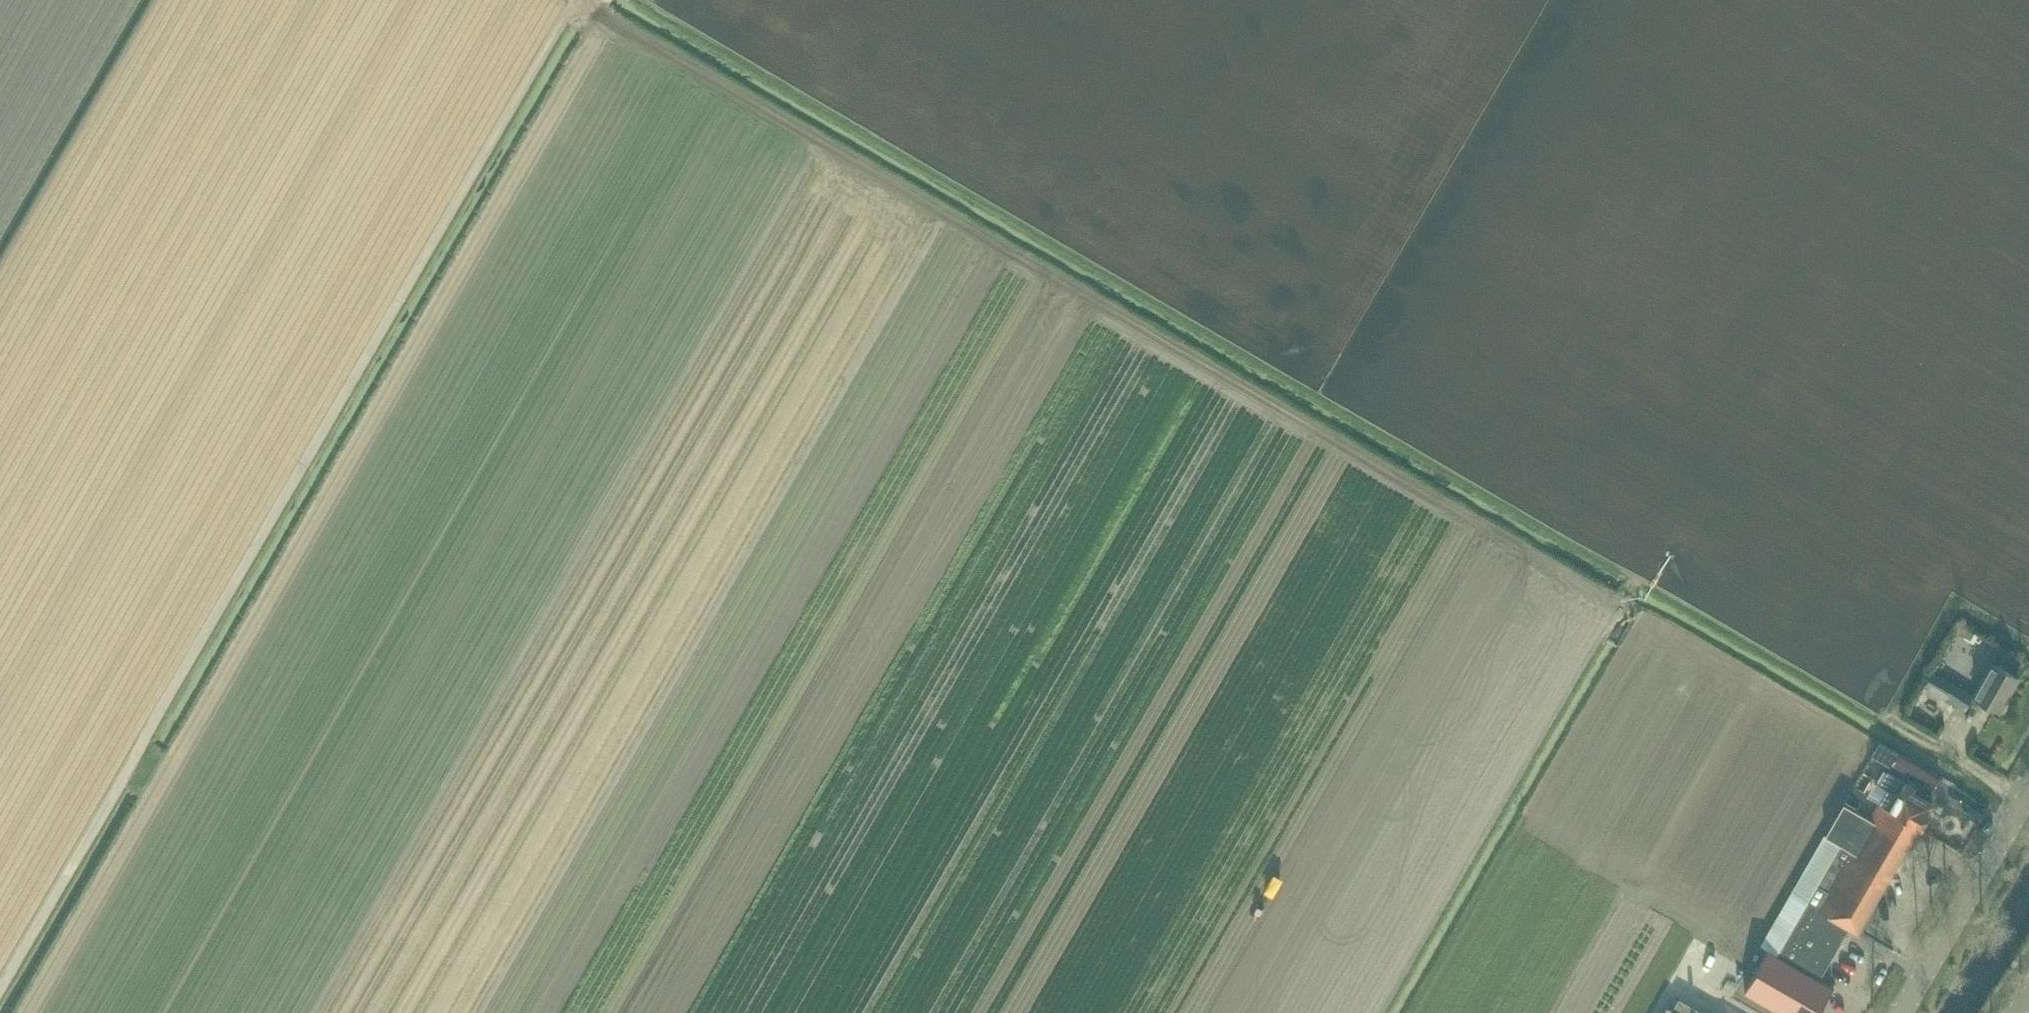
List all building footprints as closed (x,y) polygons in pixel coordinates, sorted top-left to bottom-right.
[(2018,676),(1991,660),(1973,693),(2001,708),(2018,676)] [(1934,670),(1926,685),(1936,691),(1957,703),(1964,707),(1973,693),(1934,670)] [(1899,751),(1892,762),(1893,763),(1913,775),(1933,787),(1940,776),(1899,751)] [(1913,791),(1914,789),(1917,785),(1889,768),(1880,784),(1887,789),(1869,816),(1881,823),(1890,808),(1919,825),(1921,827),(1930,811),(1929,811),(1934,803),(1913,791)] [(1745,989),(1786,1012),(1818,1012),(1833,986),(1818,977),(1850,923),(1858,928),(1919,825),(1890,808),(1881,823),(1869,816),(1845,802),(1844,802),(1769,930),(1762,943),(1769,947),(1745,989)] [(1679,996),(1672,1008),(1669,1005),(1664,1012),(1708,1012),(1679,996)]
